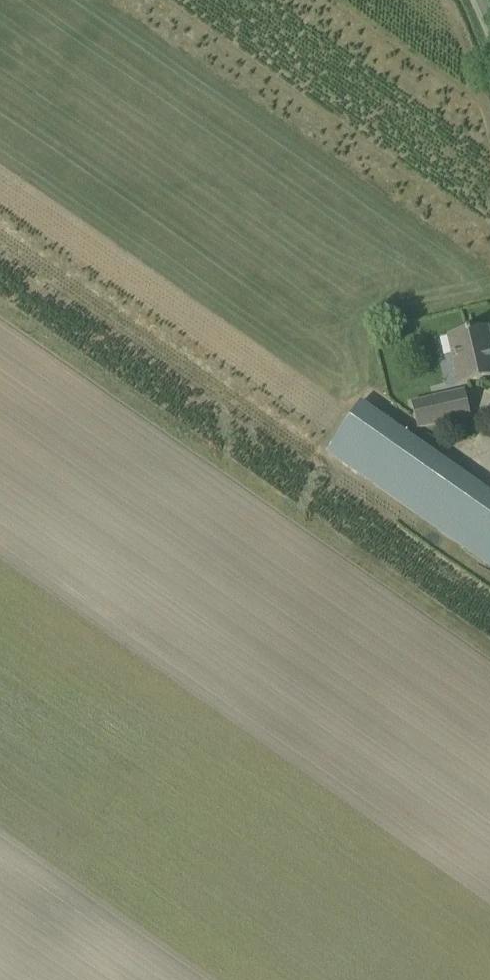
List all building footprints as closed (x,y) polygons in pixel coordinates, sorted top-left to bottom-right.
[(488,326),(447,335),(458,384),(489,376),(489,335),(488,326)] [(411,402),(418,430),(471,418),(465,390),(411,402)] [(489,566),(489,493),(361,402),(326,451),(489,566)]
